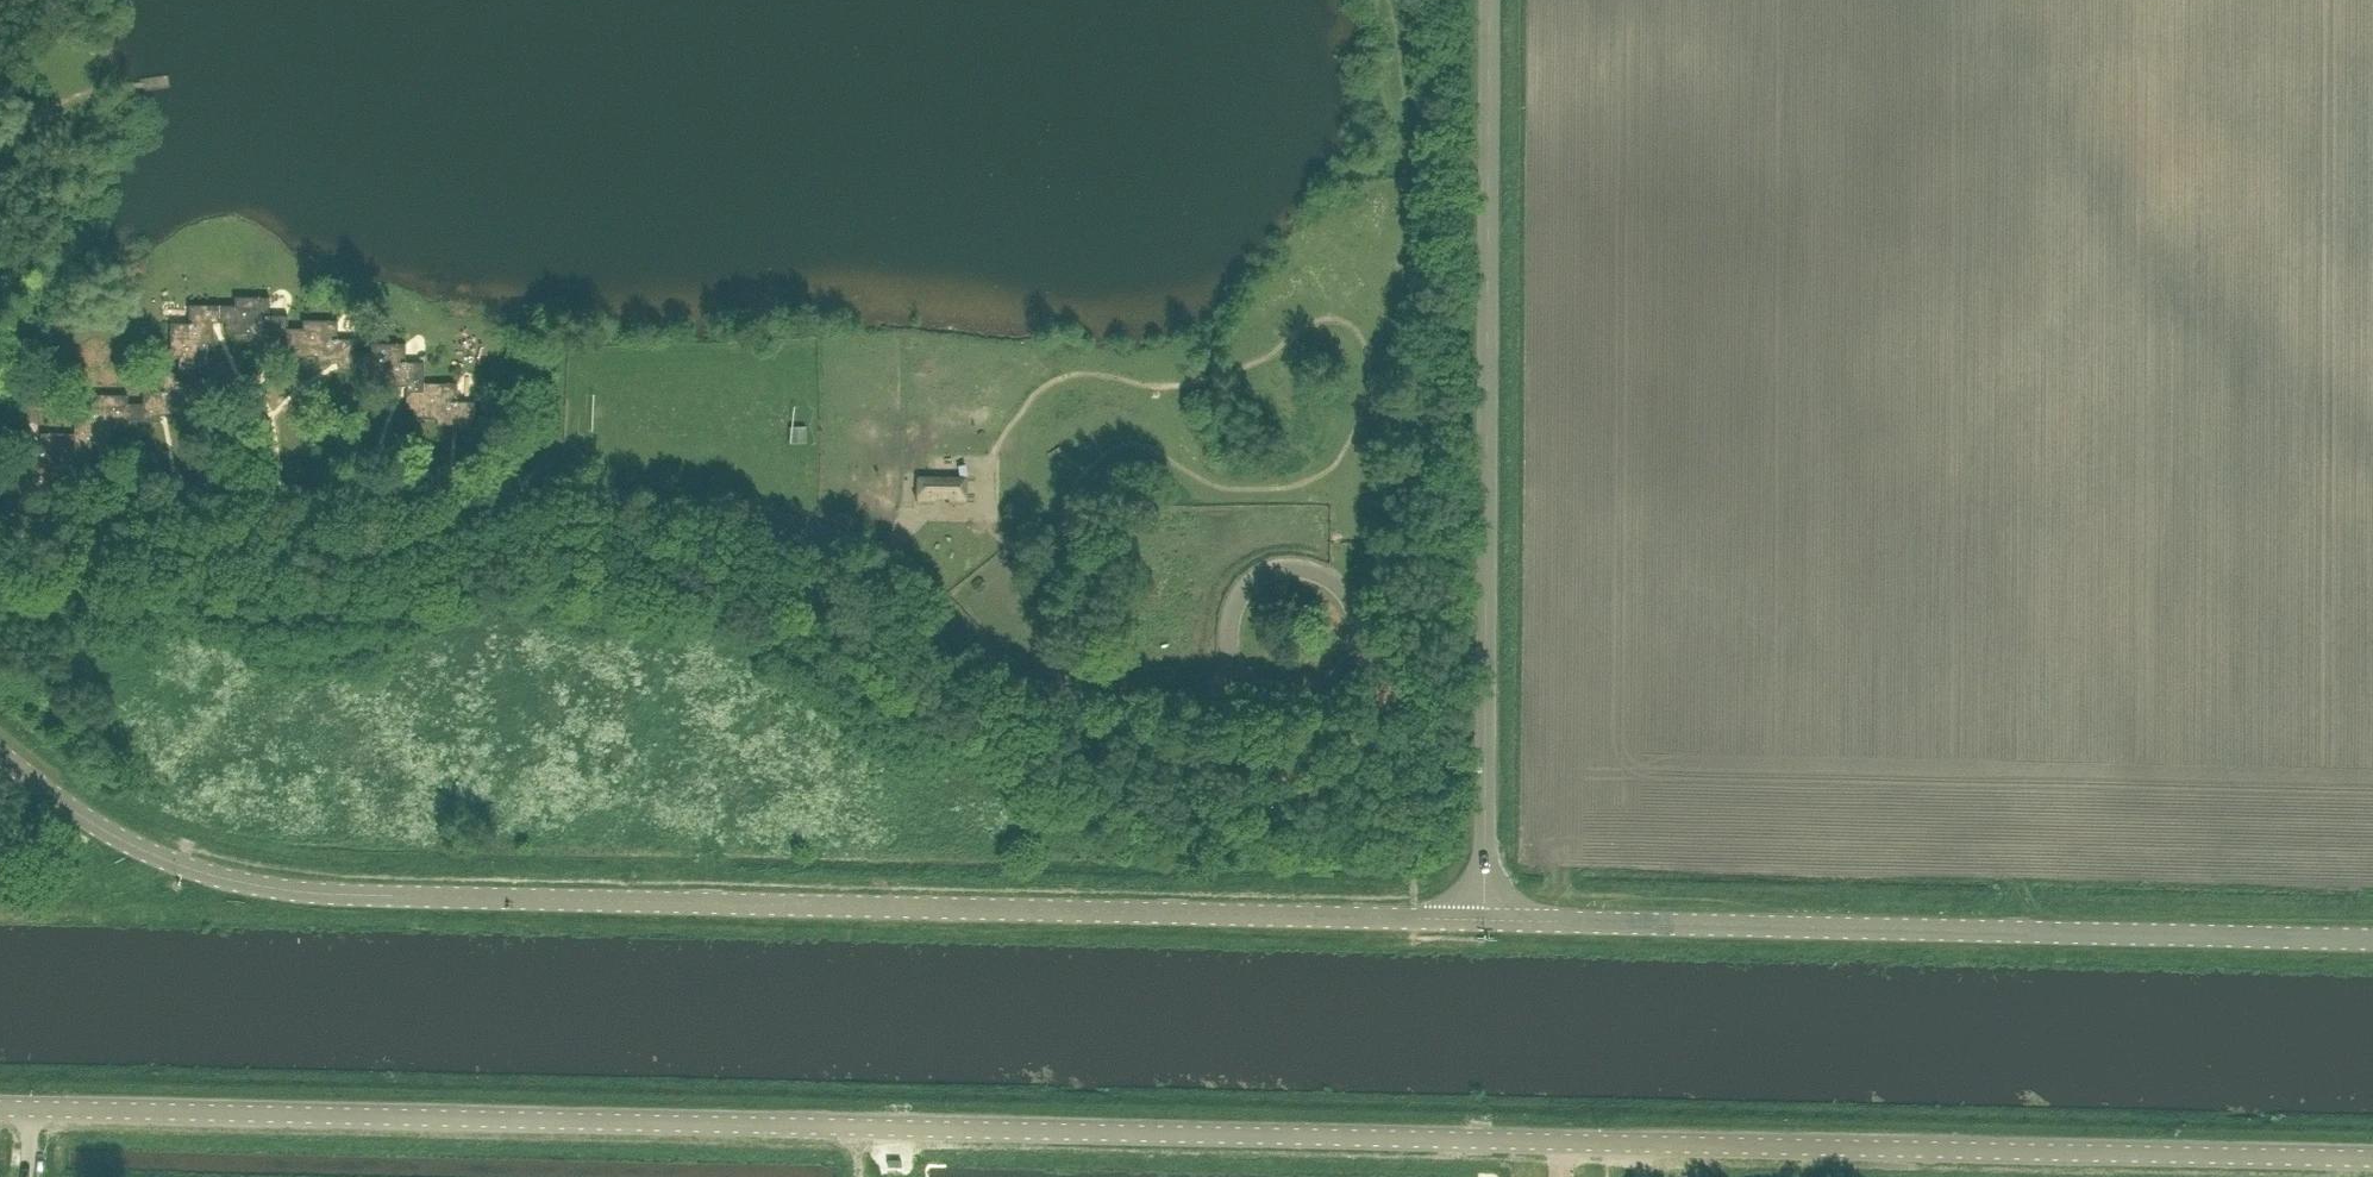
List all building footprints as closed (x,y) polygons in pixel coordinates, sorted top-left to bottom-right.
[(270,299),(235,299),(235,307),(189,307),(189,325),(171,325),(170,359),(179,359),(179,375),(162,374),(162,393),(143,392),(143,405),(128,405),(128,396),(93,396),(93,414),(75,414),(75,435),(41,434),(41,452),(23,452),(22,482),(40,483),(40,477),(61,477),(61,471),(85,471),(85,461),(92,461),(92,439),(113,439),(113,433),(137,433),(137,423),(161,423),(161,417),(182,417),(182,411),(205,411),(205,401),(213,401),(213,383),(196,383),(197,369),(207,369),(207,345),(213,345),(213,325),(225,325),(225,335),(249,335),(249,341),(270,342),(270,347),(294,348),(293,358),(317,358),(317,364),(338,365),(338,370),(362,371),(362,381),(385,381),(385,387),(406,388),(406,410),(414,410),(413,420),(437,420),(437,427),(458,427),(458,433),(476,433),(476,402),(458,402),(458,384),(424,384),(424,363),(406,363),(406,345),(371,345),(371,353),(356,353),(356,340),(338,340),(338,322),(303,322),(303,330),(288,330),(288,317),(269,317),(270,299)] [(966,479),(918,478),(917,503),(966,504),(966,479)]
